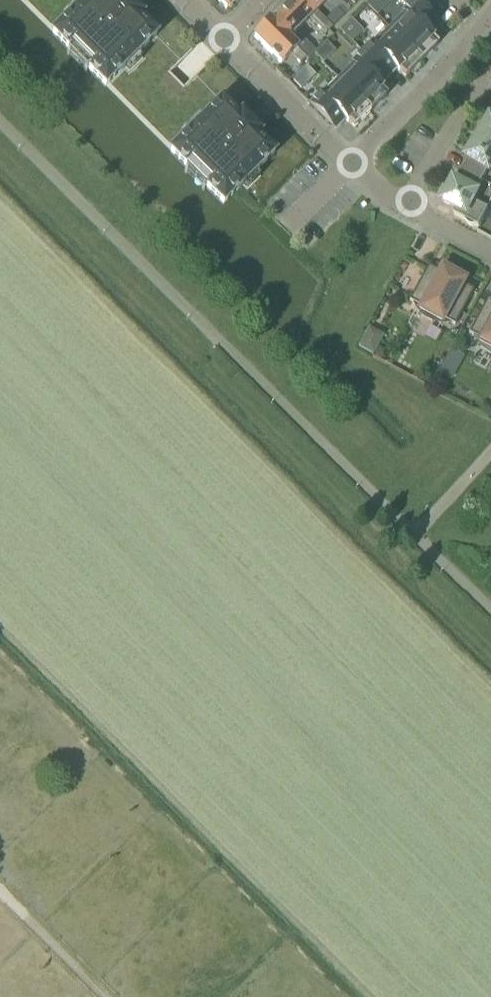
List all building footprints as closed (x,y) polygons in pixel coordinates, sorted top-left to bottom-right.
[(84,1),(87,4),(75,16),(72,13),(53,33),(106,86),(125,66),(123,64),(135,52),(137,55),(157,35),(140,18),(143,15),(128,0),(85,0),(84,1)] [(226,9),(236,0),(217,0),(226,9)] [(300,0),(295,0),(272,22),(289,39),(310,18),(314,14),(300,0)] [(314,14),(310,18),(318,26),(324,19),(317,11),(328,0),(300,0),(314,14)] [(377,17),(390,4),(388,1),(389,0),(370,0),(365,5),(377,17)] [(389,27),(422,61),(439,44),(433,38),(426,31),(436,22),(414,0),(404,11),(405,12),(389,27)] [(325,20),(332,27),(344,16),(337,9),(325,20)] [(324,19),(318,26),(326,34),(332,27),(324,19)] [(297,48),(289,39),(272,22),(271,21),(254,37),(281,64),(291,54),(300,63),(306,58),(297,48)] [(363,52),(384,73),(393,65),(399,71),(405,77),(422,61),(389,27),(373,43),(372,42),(363,52)] [(327,60),(318,51),(317,52),(314,55),(323,64),(327,60)] [(338,78),(371,111),(388,95),(381,89),(382,89),(375,82),(384,73),(363,52),(353,62),(354,62),(338,78)] [(306,65),(291,81),(299,89),(315,74),(306,65)] [(354,128),(371,111),(338,78),(322,94),(321,93),(311,103),(332,125),(342,116),(348,122),(354,128)] [(238,117),(230,108),(222,100),(202,120),(205,122),(193,134),(190,132),(171,151),(223,204),(243,185),(241,182),(252,170),(255,173),(275,153),(258,137),(261,134),(241,114),(238,117)] [(490,127),(488,126),(480,139),(490,146),(490,125),(490,127)] [(480,139),(472,152),(474,153),(463,171),(490,187),(490,146),(480,139)] [(466,221),(467,222),(468,223),(469,224),(470,225),(472,225),(473,226),(475,226),(480,228),(490,206),(490,187),(463,171),(453,190),(451,189),(444,203),(457,210),(454,215),(466,221)] [(421,306),(419,310),(422,311),(423,314),(425,316),(428,318),(430,319),(433,320),(436,320),(439,321),(441,322),(443,319),(455,325),(474,290),(462,283),(464,280),(442,268),(440,271),(428,265),(409,300),(421,306)] [(488,297),(469,332),(481,339),(479,342),(482,344),(483,346),(486,349),(490,352),(490,299),(488,297)] [(369,328),(358,349),(372,356),(383,336),(369,328)] [(465,358),(452,350),(440,373),(453,380),(465,358)]
